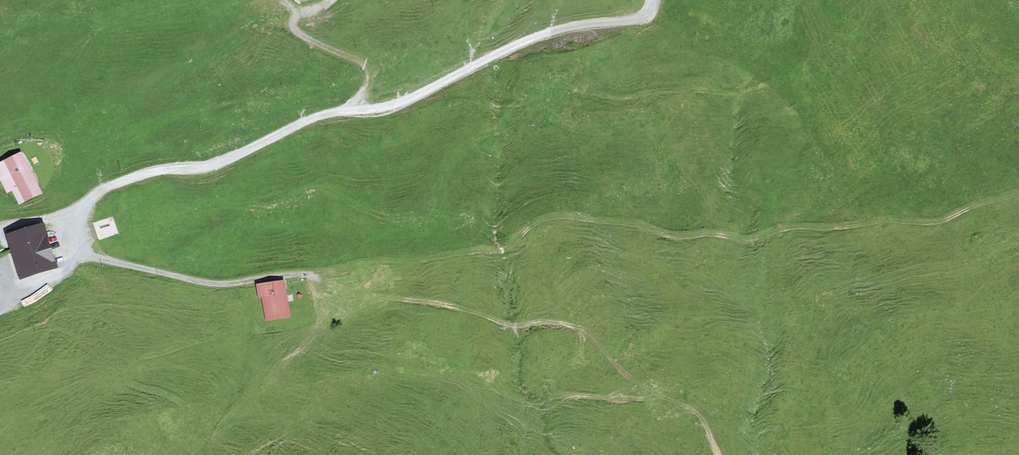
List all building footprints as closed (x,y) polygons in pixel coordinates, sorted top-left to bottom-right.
[(8,191),(13,189),(21,203),(39,194),(20,156),(0,167),(0,175),(8,191)] [(55,272),(45,243),(54,240),(49,226),(11,239),(19,263),(0,269),(0,288),(55,272)] [(282,284),(257,287),(259,297),(264,296),(268,319),(288,316),(282,284)] [(29,312),(27,306),(6,313),(8,319),(29,312)]
